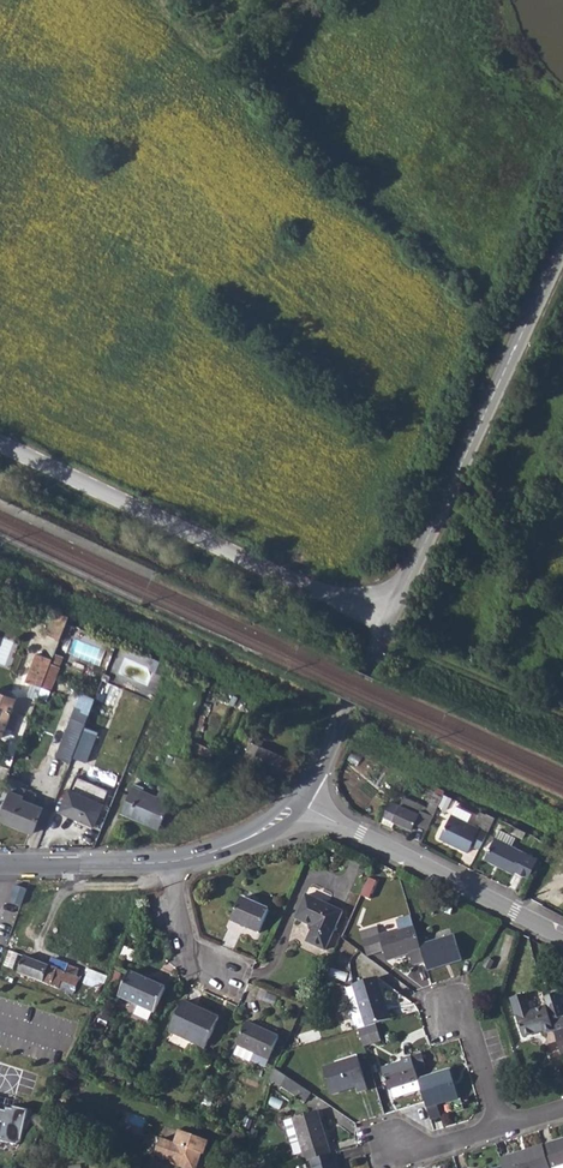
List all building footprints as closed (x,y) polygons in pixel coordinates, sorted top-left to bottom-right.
[(56,610),(49,634),(63,638),(70,614),(56,610)] [(29,680),(44,686),(55,658),(59,648),(52,645),(48,655),(40,652),(29,680)] [(102,679),(95,698),(113,705),(120,685),(102,679)] [(2,737),(15,697),(9,691),(1,688),(0,688),(0,736),(2,737)] [(72,716),(56,755),(70,761),(73,755),(84,727),(87,722),(72,716)] [(95,732),(84,727),(73,755),(85,760),(95,732)] [(245,758),(292,779),(299,763),(252,742),(245,758)] [(145,790),(135,786),(133,789),(124,813),(147,822),(149,820),(162,825),(175,792),(161,787),(158,795),(145,790)] [(12,791),(0,820),(33,833),(43,808),(24,800),(25,796),(12,791)] [(70,791),(62,812),(95,826),(104,805),(70,791)] [(444,791),(439,801),(444,804),(447,798),(453,800),(455,796),(444,791)] [(391,800),(384,816),(394,821),(412,828),(415,823),(427,828),(433,815),(421,810),(423,805),(404,796),(400,805),(391,800)] [(450,813),(440,833),(454,839),(453,842),(467,850),(471,843),(480,847),(488,831),(478,826),(450,813)] [(484,813),(478,826),(488,831),(495,819),(484,813)] [(394,821),(384,816),(382,821),(392,826),(394,821)] [(440,833),(439,836),(453,842),(454,839),(440,833)] [(514,869),(528,877),(538,859),(494,836),(484,857),(512,872),(514,869)] [(368,880),(361,896),(370,899),(377,883),(368,880)] [(17,885),(11,901),(22,905),(28,889),(17,885)] [(244,897),(233,921),(260,933),(271,910),(244,897)] [(307,899),(296,923),(311,929),(313,934),(312,936),(308,945),(326,954),(343,916),(307,899)] [(380,930),(367,934),(375,957),(387,953),(390,964),(411,958),(414,968),(417,969),(427,966),(423,954),(421,946),(413,920),(399,924),(402,934),(383,939),(380,930)] [(367,934),(363,935),(370,959),(375,957),(367,934)] [(456,936),(421,946),(423,954),(427,966),(429,971),(464,961),(456,936)] [(9,951),(4,965),(13,968),(18,954),(9,951)] [(24,956),(18,973),(59,988),(62,981),(75,987),(79,977),(65,972),(68,965),(52,959),(49,966),(24,956)] [(490,958),(486,967),(492,970),(496,962),(490,958)] [(85,982),(99,986),(103,972),(90,968),(85,982)] [(131,973),(120,997),(156,1014),(167,989),(131,973)] [(359,1029),(367,1027),(380,1023),(393,1019),(379,977),(354,985),(355,986),(360,1002),(352,1004),(351,1008),(357,1029),(359,1029)] [(360,1002),(355,986),(348,988),(352,1004),(360,1002)] [(554,1034),(561,1059),(562,1058),(562,1012),(558,995),(544,999),(546,1009),(550,1022),(554,1034)] [(511,1000),(516,1018),(523,1038),(542,1033),(543,1035),(553,1032),(550,1022),(546,1009),(531,1013),(526,996),(511,1000)] [(184,1002),(172,1029),(208,1045),(221,1015),(207,1009),(205,1012),(184,1002)] [(247,1022),(237,1044),(239,1045),(235,1054),(251,1062),(255,1053),(270,1059),(280,1037),(247,1022)] [(382,1031),(380,1023),(367,1027),(359,1029),(362,1038),(382,1031)] [(382,1031),(362,1038),(364,1046),(385,1040),(382,1031)] [(421,1055),(411,1058),(414,1070),(425,1067),(421,1055)] [(414,1070),(411,1058),(400,1062),(401,1064),(382,1070),(388,1090),(391,1089),(394,1099),(421,1091),(418,1081),(414,1070)] [(358,1059),(324,1070),(332,1096),(341,1093),(341,1091),(356,1087),(358,1094),(368,1091),(358,1059)] [(449,1071),(418,1081),(425,1103),(427,1109),(440,1105),(458,1099),(449,1071)] [(317,1097),(288,1078),(283,1086),(311,1105),(317,1097)] [(440,1105),(427,1109),(431,1121),(444,1117),(440,1105)] [(0,1110),(0,1134),(23,1140),(30,1110),(15,1107),(13,1113),(0,1110)] [(301,1142),(307,1162),(311,1161),(332,1155),(319,1113),(285,1123),(292,1144),(301,1142)] [(180,1131),(175,1144),(177,1145),(170,1163),(183,1167),(197,1167),(202,1154),(204,1155),(209,1142),(180,1131)] [(151,1133),(146,1151),(156,1153),(160,1135),(151,1133)] [(541,1145),(548,1167),(562,1167),(562,1139),(541,1145)] [(499,1158),(501,1167),(548,1167),(541,1145),(499,1158)] [(311,1161),(313,1167),(339,1167),(337,1163),(336,1163),(333,1154),(332,1155),(311,1161)]
